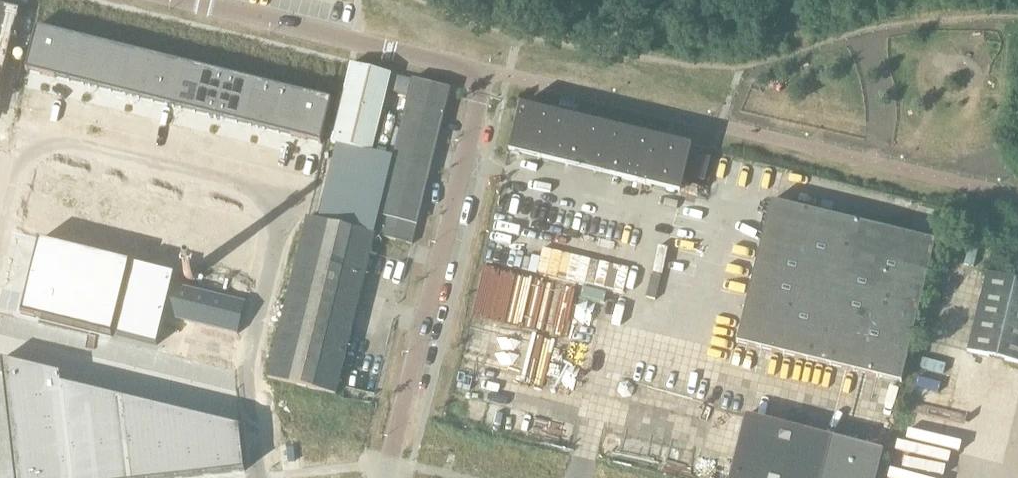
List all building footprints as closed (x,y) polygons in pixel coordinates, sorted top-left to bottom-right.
[(8,17),(0,15),(0,51),(8,17)] [(25,71),(47,76),(58,33),(36,27),(25,71)] [(58,33),(47,76),(68,81),(79,38),(58,33)] [(68,81),(89,86),(100,43),(79,38),(68,81)] [(100,43),(89,86),(110,92),(121,49),(100,43)] [(142,54),(121,49),(110,92),(131,97),(142,54)] [(142,54),(131,97),(152,102),(162,59),(142,54)] [(152,102),(173,107),(183,64),(162,59),(152,102)] [(204,69),(183,64),(173,107),(194,112),(204,69)] [(391,74),(351,64),(331,143),(371,153),(391,74)] [(215,118),(225,75),(204,69),(194,112),(215,118)] [(225,75),(215,118),(236,123),(246,80),(225,75)] [(412,79),(374,234),(375,234),(412,244),(412,242),(450,88),(412,79)] [(257,128),(267,85),(246,80),(236,123),(257,128)] [(278,133),(288,90),(267,85),(257,128),(278,133)] [(309,95),(288,90),(278,133),(299,138),(309,95)] [(309,95),(299,138),(320,144),(331,100),(309,95)] [(691,147),(520,105),(509,152),(680,193),(691,147)] [(709,159),(695,155),(689,177),(703,180),(709,159)] [(39,167),(23,230),(78,244),(94,181),(39,167)] [(94,181),(78,244),(133,258),(149,195),(94,181)] [(149,195),(133,258),(171,267),(174,253),(180,254),(192,205),(149,195)] [(936,241),(881,228),(860,223),(862,214),(854,212),(852,221),(770,201),(737,342),(800,358),(798,365),(804,366),(806,359),(901,383),(936,241)] [(192,205),(180,254),(244,270),(257,221),(192,205)] [(495,214),(492,238),(534,244),(538,220),(495,214)] [(304,229),(267,378),(335,394),(375,234),(374,234),(317,221),(307,218),(304,229)] [(917,333),(996,352),(1002,327),(1017,261),(1017,248),(943,229),(917,333)] [(38,239),(20,313),(112,335),(130,261),(38,239)] [(1002,327),(1017,331),(1017,261),(1002,327)] [(134,264),(116,335),(156,345),(163,316),(237,334),(237,333),(236,332),(243,303),(244,303),(245,303),(171,284),(174,274),(134,264)] [(917,333),(897,416),(975,435),(996,352),(917,333)] [(60,374),(1,359),(6,405),(62,399),(60,383),(61,384),(60,374)] [(60,383),(62,399),(65,426),(68,454),(71,477),(128,477),(119,398),(61,384),(60,383)] [(119,398),(128,477),(157,477),(149,405),(119,398)] [(62,399),(6,405),(9,433),(65,426),(62,399)] [(149,405),(157,477),(180,477),(186,477),(178,412),(149,405)] [(208,419),(178,412),(186,477),(214,474),(208,419)] [(882,449),(828,435),(830,427),(818,424),(816,433),(746,415),(731,477),(875,477),(882,449)] [(882,477),(965,477),(975,435),(897,416),(882,477)] [(239,427),(208,419),(214,474),(244,471),(239,427)] [(65,426),(9,433),(12,461),(68,454),(65,426)] [(12,461),(14,477),(71,477),(68,454),(12,461)]
